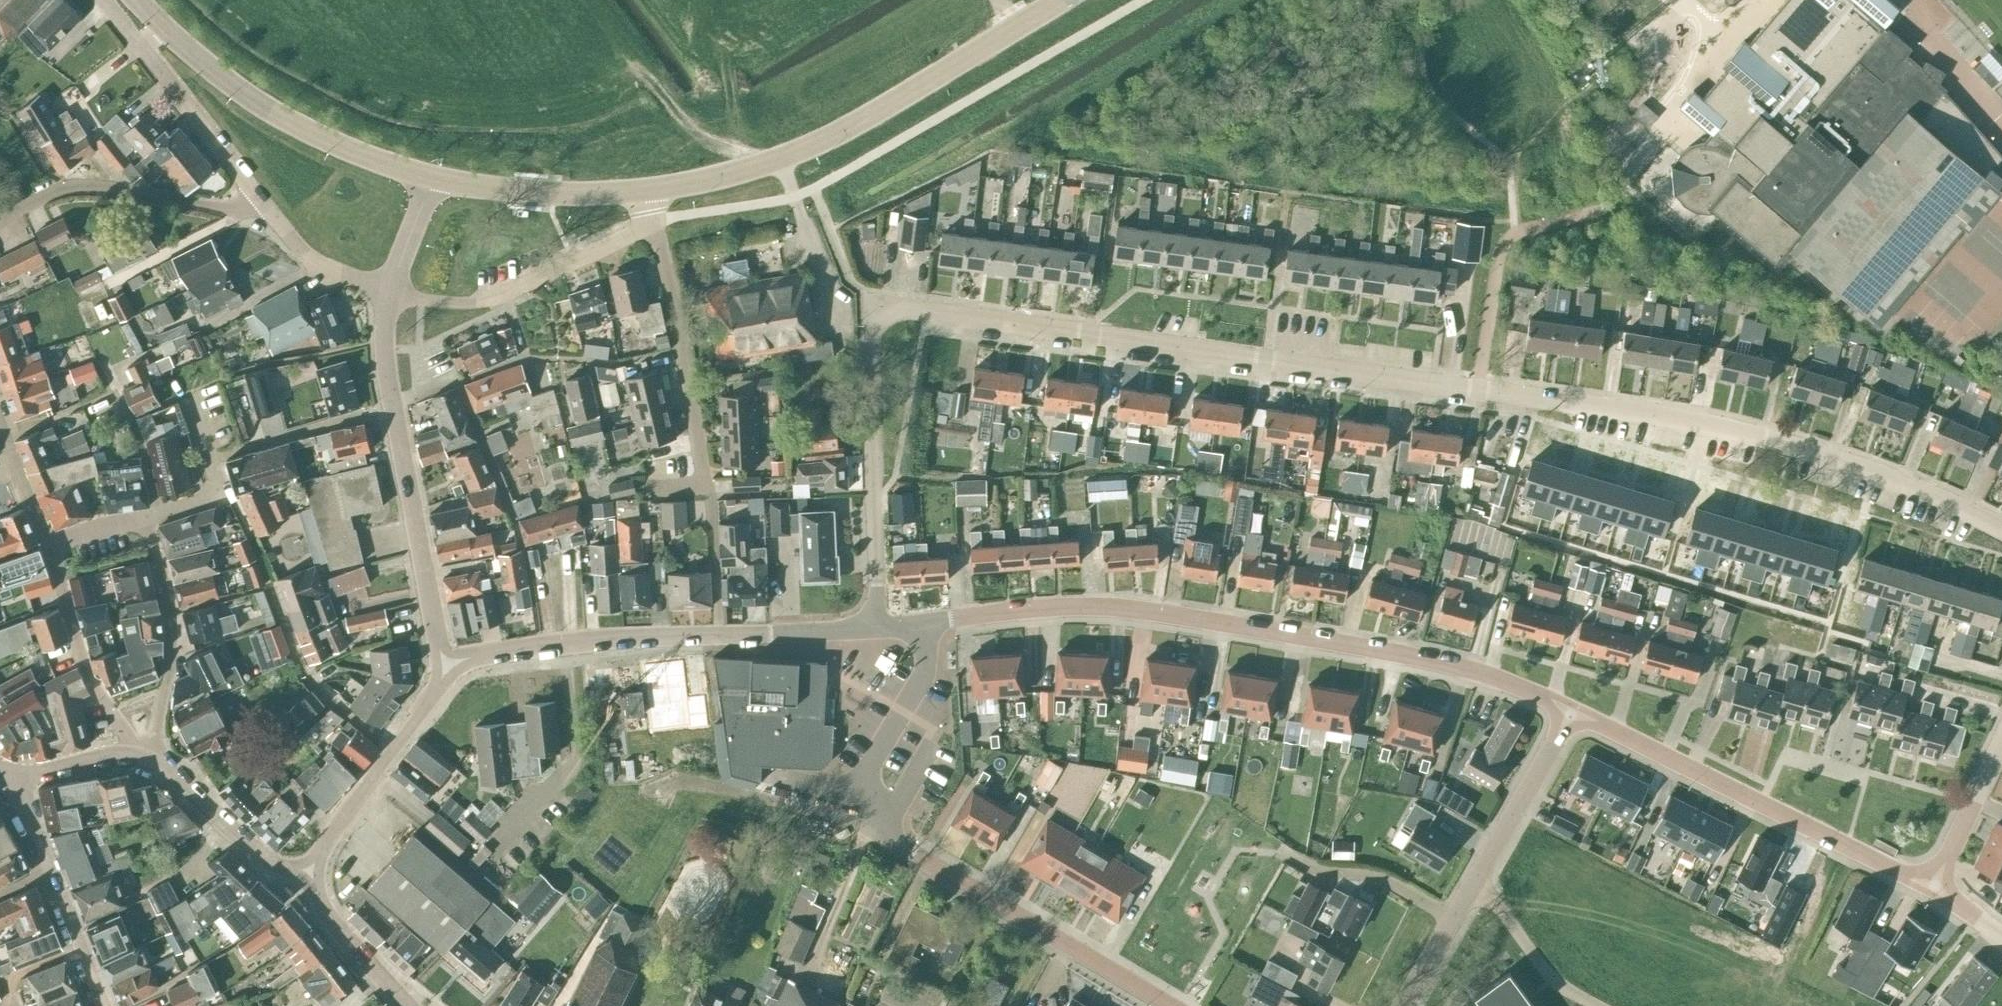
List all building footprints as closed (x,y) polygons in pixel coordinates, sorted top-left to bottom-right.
[(10,41),(49,0),(0,0),(0,32),(10,41)] [(32,52),(43,42),(49,49),(81,18),(64,0),(54,0),(28,26),(17,35),(32,52)] [(1670,165),(1673,195),(1675,194),(1683,204),(1695,211),(1709,213),(1713,212),(1719,217),(1776,265),(1789,250),(1825,280),(1879,326),(1888,314),(1889,314),(1914,284),(1934,260),(1940,254),(1952,239),(1959,232),(1963,227),(1967,230),(1982,212),(2000,190),(1994,185),(1997,181),(1991,174),(2001,165),(2001,156),(1943,91),(1944,89),(1945,90),(1946,89),(1938,83),(1944,73),(1943,72),(1926,62),(1921,67),(1906,55),(1911,49),(1911,48),(1885,26),(1899,9),(1889,0),(1786,0),(1749,44),(1744,40),(1729,57),(1734,61),(1702,98),(1693,90),(1679,107),(1710,135),(1703,143),(1690,147),(1680,155),(1679,155),(1673,166),(1670,165)] [(1988,70),(1981,76),(1989,85),(1996,79),(1988,70)] [(73,120),(66,110),(54,118),(46,105),(52,101),(46,90),(39,94),(18,111),(37,143),(39,142),(60,174),(96,151),(86,135),(75,118),(73,120)] [(102,127),(107,132),(126,155),(135,147),(143,158),(154,148),(151,143),(167,130),(166,129),(164,131),(147,113),(130,128),(116,113),(102,127)] [(142,175),(148,169),(144,165),(154,156),(160,163),(188,139),(178,126),(169,133),(167,130),(151,143),(154,148),(143,158),(134,165),(142,175)] [(142,175),(134,165),(126,155),(107,132),(95,143),(118,171),(122,169),(133,182),(142,175)] [(186,194),(214,170),(188,139),(160,163),(168,172),(150,187),(152,189),(180,193),(183,190),(186,194)] [(1080,188),(1110,192),(1113,174),(1083,169),(1080,188)] [(1203,201),(1213,203),(1214,191),(1204,189),(1203,201)] [(924,250),(931,191),(905,203),(899,247),(924,250)] [(1113,256),(1139,260),(1143,229),(1146,229),(1149,211),(1151,198),(1141,197),(1137,228),(1117,225),(1113,256)] [(989,270),(1014,274),(1019,243),(1021,243),(1024,225),(1026,206),(1016,205),(1014,225),(1012,242),(996,240),(994,240),(989,270)] [(1146,229),(1143,229),(1139,260),(1164,263),(1168,232),(1171,233),(1174,215),(1165,214),(1162,231),(1146,229)] [(1093,254),(1096,255),(1101,216),(1089,215),(1087,234),(1090,234),(1087,252),(1071,250),(1069,250),(1064,280),(1089,284),(1093,254)] [(938,263),(964,267),(968,236),(971,236),(974,219),(965,217),(962,235),(942,233),(938,263)] [(1164,263),(1189,266),(1194,236),(1196,236),(1199,218),(1190,217),(1187,235),(1171,233),(1168,232),(1164,263)] [(36,232),(46,250),(72,236),(63,218),(36,232)] [(875,239),(873,221),(861,223),(863,240),(875,239)] [(971,236),(968,236),(964,267),(989,270),(994,240),(996,240),(999,222),(990,221),(987,239),(971,236)] [(1214,270),(1218,239),(1221,240),(1224,222),(1215,221),(1212,238),(1196,236),(1194,236),(1189,266),(1214,270)] [(1457,222),(1452,257),(1478,261),(1483,226),(1457,222)] [(122,230),(97,242),(112,273),(145,258),(144,254),(155,248),(143,224),(123,233),(122,230)] [(1214,270),(1239,273),(1244,243),(1246,243),(1249,225),(1240,224),(1237,242),(1221,240),(1218,239),(1214,270)] [(1410,297),(1414,266),(1417,267),(1423,227),(1413,226),(1408,265),(1392,263),(1389,263),(1385,294),(1410,297)] [(1246,243),(1244,243),(1239,273),(1264,277),(1268,247),(1271,247),(1274,229),(1265,227),(1262,245),(1246,243)] [(1703,237),(1711,245),(1720,234),(1712,227),(1703,237)] [(1021,243),(1019,243),(1014,274),(1039,277),(1043,246),(1046,247),(1049,229),(1040,228),(1037,245),(1021,243)] [(1039,277),(1064,280),(1069,250),(1071,250),(1074,232),(1065,231),(1062,249),(1046,247),(1043,246),(1039,277)] [(1320,234),(1310,233),(1308,252),(1288,249),(1284,280),(1310,283),(1314,252),(1317,253),(1320,234)] [(1339,256),(1342,256),(1345,238),(1335,237),(1333,255),(1317,253),(1314,252),(1310,283),(1335,287),(1339,256)] [(180,274),(187,288),(226,268),(211,239),(162,264),(170,280),(180,274)] [(46,260),(36,240),(22,247),(32,267),(46,260)] [(1360,290),(1364,259),(1367,260),(1370,242),(1360,241),(1358,258),(1342,256),(1339,256),(1335,287),(1360,290)] [(1389,263),(1392,263),(1395,245),(1385,244),(1383,262),(1367,260),(1364,259),(1360,290),(1385,294),(1389,263)] [(22,247),(8,255),(18,274),(32,267),(22,247)] [(1414,266),(1410,297),(1435,301),(1436,291),(1453,293),(1457,268),(1443,267),(1445,252),(1436,251),(1433,269),(1417,267),(1414,266)] [(8,255),(0,259),(0,276),(3,282),(18,274),(8,255)] [(717,360),(781,349),(783,366),(834,357),(832,341),(816,343),(804,273),(753,281),(750,257),(723,262),(726,280),(730,279),(731,285),(705,289),(717,360)] [(636,310),(642,335),(666,330),(659,301),(646,304),(638,269),(611,275),(619,314),(636,310)] [(73,282),(78,294),(103,282),(98,270),(73,282)] [(243,302),(227,270),(189,289),(193,298),(187,301),(194,314),(200,311),(204,318),(229,305),(231,309),(243,302)] [(872,271),(869,280),(877,283),(880,273),(872,271)] [(1510,289),(1534,293),(1537,275),(1513,271),(1510,289)] [(295,285),(252,308),(272,355),(317,333),(323,349),(347,341),(327,293),(303,303),(295,285)] [(594,318),(607,313),(601,293),(599,285),(569,295),(577,330),(596,326),(594,318)] [(1549,349),(1555,310),(1558,288),(1546,287),(1543,309),(1541,320),(1529,319),(1525,346),(1549,349)] [(1549,349),(1574,353),(1578,325),(1565,324),(1569,290),(1558,288),(1555,310),(1549,349)] [(1582,292),(1578,325),(1574,353),(1600,356),(1604,329),(1590,327),(1595,294),(1582,292)] [(110,300),(121,324),(136,316),(124,293),(110,300)] [(1707,298),(1696,296),(1694,310),(1705,312),(1707,298)] [(159,305),(168,323),(181,316),(172,299),(159,305)] [(1620,359),(1643,363),(1652,303),(1643,302),(1637,334),(1624,332),(1620,359)] [(1643,363),(1668,367),(1673,340),(1660,338),(1666,306),(1652,303),(1643,363)] [(1668,367),(1694,371),(1698,344),(1685,342),(1691,308),(1678,306),(1673,340),(1668,367)] [(1768,314),(1758,311),(1756,323),(1751,344),(1761,346),(1768,314)] [(21,334),(31,331),(27,320),(17,323),(21,334)] [(1735,352),(1722,349),(1716,375),(1740,381),(1747,354),(1748,355),(1751,344),(1756,323),(1743,320),(1735,352)] [(28,354),(21,334),(17,323),(9,326),(0,329),(0,363),(28,354)] [(127,337),(134,333),(128,323),(121,326),(127,337)] [(478,339),(474,341),(485,367),(507,358),(508,359),(518,355),(509,328),(498,331),(501,341),(496,343),(492,333),(488,335),(485,333),(479,336),(478,339)] [(189,339),(197,359),(209,354),(201,334),(189,339)] [(1851,334),(1849,341),(1868,347),(1870,340),(1851,334)] [(670,345),(667,335),(657,337),(659,348),(670,345)] [(178,351),(191,346),(187,336),(174,341),(178,351)] [(1813,358),(1824,361),(1830,342),(1819,338),(1813,358)] [(587,352),(610,354),(611,341),(588,339),(587,352)] [(469,374),(485,367),(474,341),(472,341),(469,340),(463,343),(462,346),(458,348),(462,356),(454,359),(458,368),(466,365),(469,374)] [(1830,342),(1824,361),(1835,365),(1841,345),(1830,342)] [(1848,368),(1861,372),(1867,348),(1854,344),(1848,368)] [(1878,366),(1882,353),(1869,349),(1865,361),(1878,366)] [(28,354),(0,363),(0,378),(5,391),(38,380),(48,376),(42,359),(39,350),(31,352),(29,353),(28,354)] [(1748,355),(1747,354),(1740,381),(1765,387),(1771,360),(1748,355)] [(123,389),(136,415),(160,403),(149,381),(161,375),(159,373),(174,366),(169,355),(144,367),(141,360),(128,366),(135,383),(123,389)] [(1796,366),(1788,393),(1812,400),(1820,373),(1824,361),(1813,358),(1809,370),(1796,366)] [(359,407),(345,361),(317,369),(330,415),(359,407)] [(1858,414),(1884,423),(1893,397),(1897,386),(1904,366),(1893,362),(1882,393),(1868,388),(1858,414)] [(71,372),(76,386),(98,378),(92,364),(71,372)] [(498,394),(506,412),(529,404),(534,420),(560,412),(554,389),(532,396),(521,364),(485,377),(493,396),(498,394)] [(1915,370),(1904,366),(1897,386),(1908,390),(1915,370)] [(245,374),(258,416),(281,409),(269,367),(245,374)] [(617,370),(596,368),(598,379),(619,382),(617,370)] [(993,411),(999,371),(974,368),(968,408),(981,410),(979,423),(991,424),(992,421),(993,413),(993,411)] [(624,379),(630,401),(665,393),(659,370),(624,379)] [(1002,400),(1020,403),(1024,375),(999,371),(993,411),(993,413),(1000,414),(1002,400)] [(1820,373),(1812,400),(1837,407),(1845,380),(1820,373)] [(1953,385),(1966,391),(1966,390),(1968,385),(1970,380),(1957,374),(1953,385)] [(568,428),(572,445),(603,437),(589,375),(566,380),(576,426),(568,428)] [(5,391),(15,420),(48,408),(44,399),(55,396),(48,376),(38,380),(5,391)] [(754,378),(755,391),(775,389),(774,376),(754,378)] [(498,394),(493,396),(485,377),(465,385),(475,412),(494,405),(498,415),(506,412),(498,394)] [(1055,417),(1067,419),(1073,381),(1048,378),(1044,406),(1056,408),(1055,417)] [(1097,385),(1073,381),(1067,419),(1075,420),(1076,411),(1094,413),(1097,385)] [(1893,397),(1884,423),(1907,432),(1917,406),(1904,401),(1908,390),(1897,386),(1893,397)] [(1116,417),(1141,420),(1145,392),(1120,388),(1116,417)] [(417,435),(421,446),(444,438),(448,449),(475,439),(454,389),(432,397),(440,419),(438,420),(441,428),(417,435)] [(1929,440),(1952,450),(1963,424),(1976,394),(1966,390),(1966,391),(1953,420),(1940,414),(1929,440)] [(950,415),(962,417),(965,393),(953,391),(950,415)] [(1145,392),(1141,420),(1166,424),(1170,395),(1145,392)] [(670,415),(665,393),(630,401),(635,424),(670,415)] [(719,395),(720,419),(756,417),(755,393),(719,395)] [(1976,394),(1963,424),(1952,450),(1975,460),(1987,434),(1975,429),(1988,399),(1976,394)] [(1189,427),(1214,431),(1218,402),(1193,398),(1189,427)] [(1991,423),(2001,428),(2001,401),(1991,423)] [(148,441),(152,459),(182,451),(177,433),(188,431),(178,402),(137,418),(146,441),(148,441)] [(1218,402),(1214,431),(1238,434),(1243,405),(1218,402)] [(801,427),(804,459),(843,455),(843,447),(837,448),(835,423),(821,425),(819,408),(801,409),(803,426),(801,427)] [(1262,436),(1287,440),(1290,412),(1266,409),(1262,436)] [(1328,417),(1315,416),(1290,412),(1287,440),(1284,456),(1309,459),(1308,466),(1321,468),(1328,417)] [(670,415),(635,424),(641,447),(676,438),(670,415)] [(758,440),(756,417),(720,419),(722,442),(758,440)] [(1335,446),(1360,450),(1364,422),(1339,419),(1335,446)] [(1002,442),(1004,423),(992,421),(991,424),(989,440),(1002,442)] [(1389,426),(1364,422),(1360,450),(1385,453),(1389,426)] [(370,450),(364,424),(315,435),(316,442),(317,447),(333,443),(336,457),(343,455),(344,460),(329,463),(332,473),(368,464),(365,451),(370,450)] [(39,430),(15,441),(28,471),(53,464),(44,442),(57,436),(53,426),(39,432),(39,430)] [(615,440),(628,437),(626,427),(612,430),(615,440)] [(62,437),(71,459),(91,451),(82,429),(62,437)] [(1396,469),(1430,474),(1436,433),(1411,429),(1409,441),(1400,439),(1396,469)] [(485,436),(493,454),(508,448),(500,430),(485,436)] [(1050,450),(1063,452),(1065,432),(1053,431),(1050,450)] [(1077,434),(1065,432),(1063,452),(1074,453),(1077,434)] [(1461,436),(1436,433),(1430,474),(1442,476),(1444,461),(1457,463),(1461,436)] [(1099,456),(1098,456),(1102,436),(1088,434),(1085,455),(1086,455),(1099,457),(1099,456)] [(226,460),(227,464),(225,466),(227,472),(230,474),(236,493),(262,486),(298,475),(290,450),(316,442),(315,435),(226,460)] [(1098,456),(1099,456),(1110,458),(1114,438),(1102,436),(1098,456)] [(448,449),(444,438),(421,446),(417,447),(422,465),(449,457),(446,449),(448,449)] [(758,440),(722,442),(723,465),(759,463),(758,440)] [(1123,460),(1135,462),(1138,442),(1126,441),(1123,460)] [(1138,442),(1135,462),(1147,464),(1150,444),(1138,442)] [(478,487),(480,491),(496,486),(494,479),(492,479),(478,447),(455,457),(470,491),(478,487)] [(191,486),(182,451),(152,459),(161,493),(191,486)] [(1195,470),(1208,472),(1211,452),(1198,451),(1195,470)] [(1219,473),(1222,454),(1211,452),(1208,472),(1219,473)] [(53,464),(28,471),(47,516),(51,515),(55,525),(59,527),(90,515),(76,481),(98,472),(96,466),(93,454),(53,465),(53,464)] [(1097,467),(1099,457),(1086,455),(1085,464),(1097,467)] [(809,486),(824,485),(825,490),(847,489),(846,456),(823,458),(824,461),(796,464),(797,483),(808,482),(809,486)] [(140,457),(101,465),(96,466),(98,472),(109,512),(149,505),(144,479),(140,457)] [(1530,513),(1541,517),(1556,467),(1532,459),(1521,496),(1534,500),(1530,513)] [(771,462),(772,475),(785,474),(785,461),(771,462)] [(1269,481),(1281,482),(1283,462),(1272,461),(1269,481)] [(330,569),(362,561),(355,528),(349,530),(345,514),(382,506),(373,463),(368,464),(332,473),(303,480),(311,507),(298,512),(314,566),(328,561),(330,569)] [(1461,487),(1470,488),(1474,467),(1464,466),(1461,487)] [(1493,485),(1496,471),(1476,466),(1473,481),(1493,485)] [(1556,506),(1568,510),(1579,473),(1556,467),(1541,517),(1552,520),(1556,506)] [(1341,490),(1354,492),(1357,473),(1344,471),(1341,490)] [(1492,503),(1505,507),(1514,474),(1501,471),(1492,503)] [(1368,474),(1357,473),(1354,492),(1365,494),(1368,474)] [(1602,480),(1579,473),(1568,510),(1580,513),(1576,527),(1587,530),(1602,480)] [(760,489),(760,477),(732,478),(732,491),(760,489)] [(1316,492),(1318,479),(1308,477),(1306,491),(1316,492)] [(1024,499),(1036,499),(1035,478),(1023,478),(1024,499)] [(1088,481),(1089,501),(1127,498),(1125,478),(1088,481)] [(609,485),(612,497),(635,492),(632,479),(609,485)] [(1226,479),(1224,495),(1224,499),(1236,501),(1237,497),(1239,480),(1226,479)] [(1602,480),(1587,530),(1598,534),(1602,520),(1614,523),(1625,487),(1602,480)] [(1062,484),(1064,512),(1087,509),(1085,481),(1062,484)] [(1426,502),(1429,483),(1417,481),(1414,501),(1413,511),(1425,513),(1426,502)] [(1441,485),(1429,483),(1426,502),(1438,504),(1441,485)] [(989,502),(988,484),(956,486),(958,505),(973,504),(973,503),(989,502)] [(268,500),(262,486),(239,495),(257,536),(279,526),(276,519),(290,514),(281,494),(268,500)] [(429,514),(436,545),(468,538),(467,535),(475,533),(472,518),(493,514),(492,513),(503,511),(496,486),(480,491),(467,494),(470,506),(429,514)] [(1622,541),(1633,544),(1648,494),(1625,487),(1614,523),(1626,527),(1622,541)] [(893,519),(913,518),(911,490),(891,492),(893,519)] [(767,510),(767,494),(752,493),(752,510),(767,510)] [(1320,517),(1322,515),(1327,516),(1329,499),(1315,497),(1315,495),(1311,494),(1309,509),(1320,517)] [(1672,501),(1648,494),(1633,544),(1644,547),(1648,533),(1661,537),(1672,501)] [(518,517),(536,510),(530,496),(512,503),(518,517)] [(1252,499),(1237,497),(1236,501),(1232,532),(1247,534),(1252,499)] [(615,500),(616,518),(619,563),(642,562),(640,537),(649,537),(648,522),(639,522),(638,499),(615,500)] [(686,513),(685,501),(661,502),(662,515),(686,513)] [(790,534),(789,529),(799,528),(802,580),(837,579),(834,510),(799,512),(799,513),(789,513),(788,502),(770,503),(771,535),(790,534)] [(1221,544),(1194,540),(1199,506),(1179,502),(1173,541),(1185,543),(1180,575),(1215,580),(1221,544)] [(1437,515),(1438,504),(1426,502),(1425,513),(1437,515)] [(595,520),(616,518),(615,503),(593,505),(595,520)] [(1338,539),(1339,535),(1340,535),(1343,523),(1341,523),(1343,513),(1355,516),(1354,520),(1366,522),(1368,509),(1334,503),(1328,537),(1338,539)] [(577,505),(520,521),(526,543),(584,527),(577,505)] [(202,533),(221,526),(215,507),(159,526),(168,556),(206,546),(202,533)] [(1482,514),(1483,511),(1471,507),(1468,516),(1488,522),(1489,517),(1482,514)] [(1704,565),(1719,515),(1695,508),(1684,544),(1697,548),(1693,562),(1704,565)] [(23,509),(2,518),(3,520),(0,521),(0,556),(16,551),(38,543),(23,509)] [(662,515),(662,527),(686,526),(686,513),(662,515)] [(1719,555),(1731,558),(1742,522),(1719,515),(1704,565),(1715,568),(1719,555)] [(607,542),(615,541),(614,518),(605,519),(607,542)] [(1765,529),(1742,522),(1731,558),(1743,562),(1739,576),(1750,579),(1765,529)] [(731,565),(751,562),(766,562),(766,561),(765,547),(751,549),(749,523),(718,524),(721,565),(731,565)] [(1046,525),(1047,542),(1051,541),(1052,564),(1079,562),(1078,540),(1058,541),(1057,524),(1046,525)] [(1021,544),(1024,543),(1026,565),(1052,564),(1051,541),(1047,542),(1031,543),(1030,527),(1020,527),(1021,544)] [(993,529),(994,545),(997,545),(998,567),(1026,565),(1024,543),(1021,544),(1004,545),(1003,528),(993,529)] [(1126,544),(1129,544),(1131,566),(1158,564),(1157,542),(1136,544),(1135,528),(1125,528),(1126,544)] [(1129,544),(1126,544),(1113,545),(1112,529),(1102,530),(1103,546),(1102,546),(1104,568),(1131,566),(1129,544)] [(1765,568),(1777,572),(1788,536),(1765,529),(1750,579),(1761,582),(1765,568)] [(997,545),(994,545),(981,546),(980,530),(970,531),(971,547),(970,547),(972,569),(998,567),(997,545)] [(490,534),(468,538),(436,545),(439,558),(471,552),(472,556),(493,552),(490,534)] [(570,537),(572,546),(586,543),(585,534),(570,537)] [(1811,543),(1788,536),(1777,572),(1789,576),(1785,589),(1796,593),(1811,543)] [(1317,596),(1323,555),(1326,540),(1311,538),(1308,553),(1306,567),(1293,565),(1289,592),(1317,596)] [(247,539),(235,544),(244,567),(257,562),(247,539)] [(500,543),(502,553),(517,551),(516,540),(500,543)] [(1326,540),(1323,555),(1317,596),(1344,601),(1349,573),(1334,571),(1336,557),(1341,558),(1343,542),(1326,540)] [(1424,558),(1428,543),(1418,540),(1414,555),(1424,558)] [(1352,555),(1363,557),(1366,545),(1354,542),(1352,555)] [(590,544),(591,559),(592,572),(596,572),(599,611),(621,610),(617,543),(590,544)] [(917,559),(920,559),(921,581),(948,579),(947,557),(926,559),(925,543),(915,543),(917,559)] [(1811,543),(1796,593),(1807,596),(1811,582),(1824,586),(1835,550),(1811,543)] [(920,559),(917,559),(903,560),(902,544),(892,545),(893,561),(894,583),(921,581),(920,559)] [(1242,547),(1236,583),(1271,589),(1276,563),(1274,563),(1276,553),(1259,551),(1259,550),(1242,547)] [(40,548),(0,561),(0,589),(49,573),(40,548)] [(169,559),(174,583),(212,573),(218,571),(212,548),(169,559)] [(532,567),(540,565),(537,548),(529,550),(532,567)] [(1463,577),(1463,575),(1475,579),(1481,559),(1445,549),(1440,567),(1450,570),(1449,573),(1463,577)] [(498,554),(498,555),(482,558),(483,563),(499,560),(503,577),(491,579),(493,591),(528,584),(522,550),(517,551),(502,553),(498,554)] [(1391,612),(1398,586),(1402,572),(1406,558),(1391,554),(1387,568),(1392,570),(1388,583),(1371,578),(1364,605),(1391,612)] [(1422,562),(1406,558),(1402,572),(1418,576),(1422,562)] [(1857,626),(1868,629),(1887,565),(1864,558),(1856,587),(1868,590),(1857,626)] [(147,561),(111,569),(118,597),(113,598),(113,600),(154,591),(147,561)] [(648,561),(642,562),(619,563),(622,608),(650,607),(648,561)] [(664,571),(664,561),(655,562),(655,571),(664,571)] [(1604,572),(1606,566),(1591,561),(1583,591),(1599,595),(1605,573),(1604,572)] [(729,604),(768,602),(766,562),(751,562),(731,565),(731,573),(727,573),(727,578),(729,598),(729,604)] [(1568,586),(1581,590),(1588,566),(1574,562),(1568,586)] [(246,567),(254,588),(265,584),(257,563),(246,567)] [(277,579),(288,610),(329,592),(331,596),(370,583),(363,565),(321,582),(316,566),(277,579)] [(1901,600),(1910,572),(1887,565),(1868,629),(1878,632),(1888,596),(1901,600)] [(491,591),(488,578),(484,578),(483,573),(479,572),(479,571),(442,578),(447,600),(491,591)] [(668,574),(669,608),(712,606),(710,572),(668,574)] [(1912,642),(1913,643),(1932,578),(1910,572),(1901,600),(1914,604),(1903,639),(1912,642)] [(218,596),(212,573),(174,583),(180,607),(218,596)] [(41,593),(54,589),(49,574),(36,578),(41,593)] [(70,583),(77,608),(97,603),(90,578),(70,583)] [(1955,585),(1932,578),(1913,643),(1914,643),(1924,646),(1934,610),(1947,614),(1955,585)] [(1506,628),(1533,636),(1547,583),(1534,580),(1531,593),(1533,593),(1529,607),(1513,602),(1506,628)] [(1547,583),(1533,636),(1560,643),(1567,617),(1553,613),(1556,600),(1558,600),(1562,587),(1547,583)] [(520,608),(531,606),(528,585),(516,587),(520,608)] [(1978,592),(1955,585),(1947,614),(1959,617),(1948,653),(1959,656),(1978,592)] [(1398,586),(1391,612),(1418,620),(1425,593),(1398,586)] [(1436,621),(1470,630),(1477,605),(1459,600),(1462,590),(1446,586),(1436,621)] [(1628,662),(1635,636),(1619,632),(1623,618),(1633,621),(1641,593),(1619,587),(1615,601),(1601,655),(1628,662)] [(254,593),(262,614),(267,626),(275,623),(263,589),(254,593)] [(1664,615),(1669,617),(1662,644),(1648,640),(1641,666),(1668,673),(1679,634),(1682,620),(1679,619),(1686,593),(1671,589),(1664,615)] [(141,614),(144,615),(160,612),(154,591),(113,600),(114,602),(125,600),(127,606),(118,608),(120,618),(141,614)] [(331,596),(329,592),(288,610),(295,630),(333,617),(335,616),(329,597),(331,596)] [(478,627),(499,622),(492,592),(447,602),(455,636),(479,631),(478,627)] [(1978,592),(1959,656),(1969,659),(1980,623),(1993,627),(1991,634),(2001,637),(2001,616),(1997,614),(2001,599),(1978,592)] [(1573,647),(1601,655),(1615,601),(1601,598),(1594,625),(1580,621),(1573,647)] [(111,601),(77,608),(84,635),(94,632),(112,627),(107,607),(112,606),(111,601)] [(189,639),(190,642),(238,628),(234,613),(217,618),(213,604),(183,612),(184,616),(183,619),(185,624),(188,626),(191,639),(189,639)] [(58,608),(25,620),(30,634),(38,631),(44,648),(69,639),(58,608)] [(333,617),(295,630),(310,664),(333,654),(332,653),(346,646),(338,628),(347,626),(348,631),(388,622),(385,608),(368,612),(336,619),(335,616),(333,617)] [(1711,636),(1727,641),(1736,614),(1721,609),(1711,636)] [(128,652),(120,654),(130,688),(159,677),(162,666),(163,639),(160,612),(144,615),(141,614),(120,618),(128,652)] [(30,634),(25,620),(0,629),(0,657),(33,643),(30,634)] [(1694,637),(1697,624),(1682,620),(1679,634),(1668,673),(1695,681),(1702,655),(1688,651),(1692,637),(1694,637)] [(264,631),(273,657),(288,652),(279,625),(264,631)] [(88,648),(98,645),(94,632),(84,635),(88,648)] [(1924,646),(1914,643),(1907,666),(1926,671),(1933,648),(1924,646)] [(1828,657),(1844,661),(1847,648),(1831,644),(1828,657)] [(371,651),(374,674),(411,683),(406,646),(371,651)] [(173,711),(190,703),(188,698),(210,688),(215,697),(244,682),(235,665),(222,671),(211,649),(202,652),(184,661),(191,673),(174,681),(171,706),(171,707),(172,706),(174,710),(173,711)] [(110,695),(130,688),(120,654),(118,655),(116,651),(91,658),(95,674),(100,677),(103,675),(110,695)] [(1057,692),(1081,693),(1083,653),(1059,652),(1057,692)] [(1020,653),(996,654),(999,694),(1023,693),(1020,653)] [(1107,654),(1083,653),(1081,693),(1106,694),(1107,654)] [(649,714),(651,730),(691,725),(682,654),(642,659),(646,690),(623,692),(626,717),(649,714)] [(974,696),(999,694),(996,654),(971,656),(974,696)] [(1870,656),(1868,663),(1880,667),(1882,659),(1870,656)] [(730,774),(760,782),(761,765),(815,768),(821,767),(827,764),(831,759),(832,753),(834,724),(823,723),(827,663),(713,657),(730,774)] [(1141,697),(1165,701),(1171,661),(1147,657),(1141,697)] [(1190,704),(1195,664),(1171,661),(1165,701),(1179,703),(1190,704)] [(1810,684),(1805,683),(1793,679),(1797,665),(1787,662),(1783,677),(1788,678),(1784,693),(1778,715),(1799,721),(1810,684)] [(1726,717),(1749,723),(1760,686),(1755,685),(1742,682),(1746,668),(1736,666),(1733,675),(1725,673),(1718,697),(1731,700),(1726,717)] [(0,708),(0,747),(2,750),(2,751),(18,757),(18,756),(36,753),(37,758),(56,752),(55,751),(63,748),(64,750),(91,743),(78,698),(89,693),(77,668),(40,685),(0,708)] [(39,683),(30,668),(0,685),(0,706),(39,683)] [(1809,668),(1805,683),(1810,684),(1799,721),(1824,728),(1834,691),(1816,686),(1820,671),(1809,668)] [(1221,709),(1246,714),(1252,674),(1228,670),(1221,709)] [(1881,686),(1885,687),(1889,674),(1879,671),(1875,685),(1858,680),(1848,717),(1871,724),(1881,686)] [(1755,685),(1760,686),(1749,723),(1774,730),(1778,715),(1784,693),(1767,689),(1770,675),(1759,672),(1755,685)] [(393,708),(411,683),(374,674),(363,690),(393,708)] [(1277,678),(1252,674),(1246,714),(1270,718),(1277,678)] [(1871,724),(1894,730),(1900,708),(1904,693),(1909,694),(1913,680),(1902,678),(1899,691),(1885,687),(1881,686),(1871,724)] [(1302,723),(1327,727),(1333,688),(1309,684),(1302,723)] [(188,698),(190,703),(173,711),(189,743),(186,745),(190,753),(193,751),(194,753),(211,744),(213,748),(232,739),(221,718),(223,717),(218,705),(215,707),(211,698),(215,697),(210,688),(188,698)] [(1358,692),(1333,688),(1327,727),(1351,731),(1358,692)] [(393,708),(363,690),(351,705),(380,726),(393,708)] [(300,701),(312,714),(322,705),(311,691),(300,701)] [(1054,719),(1054,691),(1040,691),(1040,719),(1054,719)] [(1385,739),(1408,746),(1419,707),(1396,700),(1385,739)] [(539,753),(560,750),(554,701),(525,705),(526,721),(475,726),(481,784),(511,780),(511,777),(541,774),(539,753)] [(1016,701),(1017,713),(1025,713),(1024,701),(1016,701)] [(1914,753),(1925,715),(1929,716),(1933,704),(1922,701),(1919,713),(1900,708),(1894,730),(1889,746),(1914,753)] [(1097,714),(1105,714),(1106,703),(1098,702),(1097,714)] [(296,724),(306,716),(295,703),(285,712),(296,724)] [(1181,711),(1180,718),(1179,723),(1187,724),(1190,704),(1179,703),(1178,711),(1181,711)] [(1443,713),(1419,707),(1408,746),(1432,752),(1443,713)] [(1925,715),(1914,753),(1937,759),(1940,751),(1956,755),(1964,726),(1952,722),(1955,710),(1945,707),(1942,720),(1929,716),(1925,715)] [(302,736),(313,747),(343,718),(330,709),(302,736)] [(1500,762),(1522,724),(1504,713),(1481,752),(1475,748),(1462,770),(1493,788),(1506,766),(1500,762)] [(1226,731),(1228,719),(1219,718),(1219,721),(1218,728),(1218,730),(1226,731)] [(1205,719),(1202,738),(1216,740),(1218,730),(1218,728),(1219,721),(1205,719)] [(1281,745),(1284,724),(1272,722),(1268,742),(1281,745)] [(1267,738),(1269,726),(1260,725),(1258,737),(1267,738)] [(331,742),(363,768),(378,748),(356,731),(350,738),(340,730),(331,742)] [(1309,733),(1301,731),(1299,743),(1299,744),(1307,745),(1309,733)] [(990,734),(991,747),(999,746),(998,734),(990,734)] [(391,773),(426,801),(453,766),(419,738),(391,773)] [(1342,738),(1340,750),(1348,752),(1350,739),(1342,738)] [(1296,768),(1299,744),(1299,743),(1284,741),(1280,766),(1296,768)] [(247,822),(277,793),(255,768),(261,762),(265,767),(280,752),(274,745),(218,791),(247,822)] [(1144,772),(1148,749),(1120,746),(1117,768),(1144,772)] [(1380,758),(1387,760),(1390,749),(1382,747),(1380,758)] [(313,761),(294,779),(305,789),(326,810),(347,787),(349,786),(354,781),(355,778),(357,776),(330,750),(323,757),(327,761),(319,768),(313,761)] [(1567,789),(1599,805),(1617,769),(1585,753),(1567,789)] [(1023,754),(1015,766),(1024,772),(1032,760),(1023,754)] [(1059,807),(1087,817),(1105,766),(1072,755),(1064,777),(1069,778),(1059,807)] [(1194,784),(1198,761),(1164,755),(1160,778),(1194,784)] [(1420,769),(1427,771),(1430,760),(1423,758),(1420,769)] [(1049,791),(1062,768),(1048,760),(1035,783),(1049,791)] [(1402,769),(1397,789),(1414,794),(1419,774),(1402,769)] [(1599,805),(1631,821),(1648,785),(1617,769),(1599,805)] [(977,781),(984,785),(990,775),(983,771),(977,781)] [(151,785),(131,790),(128,775),(101,781),(106,798),(111,818),(150,809),(158,807),(172,802),(173,801),(161,789),(153,791),(151,785)] [(39,787),(49,830),(79,824),(111,818),(106,798),(101,781),(101,779),(97,777),(65,782),(39,787)] [(293,778),(277,793),(279,794),(250,824),(277,850),(317,807),(302,792),(305,789),(294,779),(293,778)] [(1110,794),(1116,784),(1106,779),(1100,789),(1110,794)] [(583,805),(595,794),(586,784),(574,795),(583,805)] [(1444,785),(1436,799),(1456,810),(1464,797),(1444,785)] [(952,823),(974,836),(995,801),(973,788),(952,823)] [(1138,788),(1132,799),(1147,807),(1153,796),(1138,788)] [(1013,802),(1020,805),(1026,796),(1019,792),(1013,802)] [(454,793),(445,801),(458,816),(467,808),(454,793)] [(1683,846),(1701,811),(1669,795),(1651,831),(1683,846)] [(1042,800),(1036,809),(1044,814),(1050,805),(1042,800)] [(150,809),(168,850),(168,851),(187,844),(183,835),(201,828),(173,801),(172,802),(158,807),(150,809)] [(1015,813),(995,801),(974,836),(995,848),(1015,813)] [(1415,803),(1403,823),(1402,823),(1391,842),(1405,851),(1404,853),(1417,861),(1419,858),(1439,870),(1455,842),(1429,827),(1436,815),(1415,803)] [(460,823),(481,843),(492,831),(471,811),(460,823)] [(1714,862),(1732,826),(1701,811),(1683,846),(1714,862)] [(424,827),(458,856),(470,841),(437,812),(424,827)] [(1556,813),(1548,828),(1570,839),(1578,824),(1556,813)] [(1072,834),(1047,820),(1022,864),(1046,878),(1072,834)] [(18,846),(4,821),(0,823),(0,884),(29,869),(18,846)] [(70,886),(114,870),(132,864),(128,853),(101,863),(94,846),(128,833),(124,821),(113,823),(110,821),(90,829),(86,829),(85,828),(49,835),(70,886)] [(1986,844),(2001,852),(2001,825),(1997,822),(1986,844)] [(461,958),(485,979),(503,959),(483,941),(506,914),(413,833),(368,884),(444,951),(448,947),(453,951),(453,955),(458,958),(461,958)] [(1579,847),(1586,850),(1592,836),(1586,833),(1579,847)] [(1095,848),(1072,834),(1046,878),(1069,891),(1095,848)] [(1769,907),(1781,882),(1769,875),(1781,850),(1756,838),(1736,877),(1751,884),(1745,895),(1769,907)] [(1353,858),(1354,841),(1332,841),(1332,858),(1353,858)] [(1999,878),(1993,889),(2001,893),(2001,852),(1986,844),(1975,866),(1999,878)] [(1621,863),(1628,850),(1619,845),(1612,859),(1621,863)] [(1069,891),(1093,905),(1118,861),(1095,848),(1069,891)] [(1637,863),(1641,855),(1633,851),(1626,866),(1639,873),(1643,866),(1637,863)] [(219,915),(257,878),(228,852),(207,863),(219,874),(179,900),(170,905),(187,939),(187,938),(191,936),(219,915)] [(1093,905),(1117,919),(1143,876),(1118,861),(1093,905)] [(1679,876),(1684,866),(1677,862),(1672,873),(1679,876)] [(807,867),(804,874),(821,882),(824,874),(807,867)] [(127,905),(114,870),(70,886),(85,922),(127,905)] [(518,907),(536,922),(562,892),(544,876),(518,907)] [(284,902),(257,878),(219,915),(191,936),(187,938),(201,960),(258,924),(284,902)] [(1693,879),(1685,894),(1696,900),(1704,885),(1693,879)] [(170,905),(179,900),(169,880),(148,891),(158,911),(170,905)] [(813,902),(818,891),(802,883),(786,917),(789,918),(815,930),(825,907),(813,902)] [(1308,883),(1301,897),(1294,894),(1285,911),(1310,924),(1323,898),(1328,900),(1327,901),(1341,908),(1333,924),(1354,935),(1370,905),(1348,894),(1348,895),(1334,888),(1331,894),(1308,883)] [(1787,884),(1776,905),(1789,912),(1786,916),(1791,919),(1805,893),(1787,884)] [(381,941),(401,920),(361,885),(345,902),(354,911),(348,918),(377,945),(381,941)] [(21,935),(51,923),(36,886),(12,896),(13,897),(0,903),(0,928),(16,922),(21,935)] [(1835,925),(1849,932),(1851,936),(1846,946),(1867,956),(1880,936),(1866,929),(1880,900),(1854,887),(1835,925)] [(609,902),(600,892),(588,903),(598,913),(609,902)] [(146,919),(157,914),(148,896),(138,902),(146,919)] [(282,951),(291,944),(312,928),(290,903),(262,926),(238,943),(248,957),(263,947),(265,951),(276,944),(282,951)] [(952,964),(962,943),(950,937),(955,925),(914,905),(888,958),(913,970),(918,959),(909,955),(917,938),(943,950),(939,957),(952,964)] [(606,923),(599,937),(607,941),(596,947),(566,1005),(618,1005),(637,968),(635,950),(647,926),(613,909),(606,923)] [(882,913),(873,909),(870,917),(879,921),(882,913)] [(158,916),(167,933),(178,927),(169,910),(158,916)] [(102,962),(102,963),(141,945),(140,944),(134,947),(120,913),(87,927),(102,962)] [(1935,931),(1907,914),(1890,942),(1880,936),(1851,983),(1873,997),(1874,996),(1873,995),(1889,969),(1890,969),(1896,959),(1912,969),(1935,931)] [(789,918),(775,949),(801,961),(815,930),(789,918)] [(429,944),(401,920),(381,941),(387,947),(383,951),(407,974),(423,956),(421,953),(429,944)] [(51,923),(21,935),(21,936),(5,942),(11,957),(0,961),(0,974),(62,949),(51,923)] [(190,948),(178,928),(166,934),(177,955),(190,948)] [(332,952),(312,928),(291,944),(294,946),(284,954),(293,965),(271,982),(276,989),(298,975),(302,972),(303,971),(311,965),(313,968),(332,952)] [(1309,939),(1303,952),(1299,959),(1313,966),(1306,979),(1326,990),(1341,960),(1322,950),(1324,947),(1309,939)] [(150,966),(141,945),(102,963),(112,985),(149,966),(150,966)] [(303,971),(302,972),(298,975),(323,1005),(334,1005),(340,1001),(336,997),(356,983),(332,952),(313,968),(311,965),(303,971)] [(149,966),(112,985),(121,1005),(123,1005),(153,991),(159,986),(153,971),(156,970),(158,974),(177,963),(172,955),(150,966),(149,966)] [(1973,956),(1957,975),(1982,994),(1997,975),(1973,956)] [(1261,972),(1290,987),(1297,973),(1268,959),(1261,972)] [(33,987),(40,1005),(76,990),(65,961),(21,979),(25,990),(33,987)] [(175,1005),(197,1005),(196,1005),(197,1005),(194,998),(218,988),(206,963),(187,973),(190,981),(168,991),(175,1005)] [(1831,976),(1849,985),(1856,974),(1843,968),(1837,964),(1831,976)] [(1509,971),(1475,996),(1482,1005),(1534,1005),(1509,971)] [(556,987),(545,981),(542,986),(521,972),(499,1005),(530,1005),(535,997),(545,1004),(556,987)] [(1294,1003),(1298,996),(1284,988),(1259,975),(1249,995),(1271,1005),(1300,1005),(1294,1003)] [(1957,975),(1941,997),(1934,1005),(1972,1005),(1982,994),(1957,975)] [(991,977),(980,999),(992,1005),(998,1005),(1009,987),(991,977)] [(843,1005),(788,979),(776,1005),(842,1005),(843,1005)] [(697,987),(689,1005),(740,1005),(697,987)] [(765,1005),(770,993),(757,987),(752,1000),(765,1005)] [(1931,993),(1924,988),(1911,1005),(1912,1005),(1921,1005),(1931,993)] [(76,991),(39,1005),(82,1005),(76,991)] [(1072,997),(1066,1005),(1086,1005),(1072,997)]
